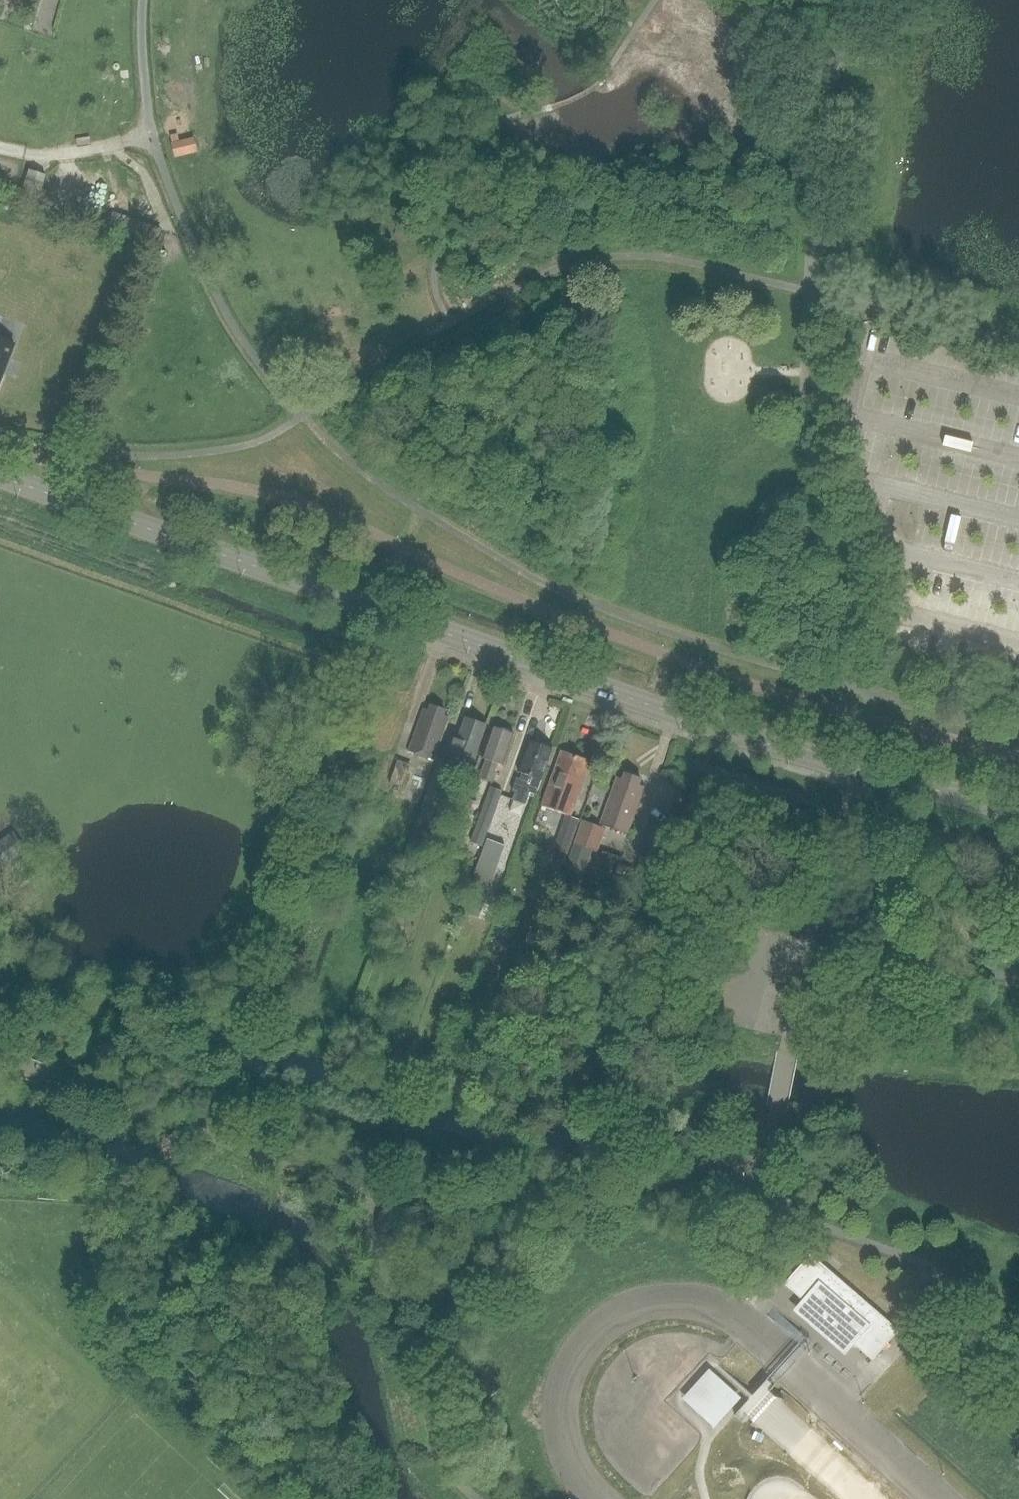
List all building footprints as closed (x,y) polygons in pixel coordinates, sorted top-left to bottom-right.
[(174,159),(197,153),(193,138),(170,144),(174,159)] [(39,199),(46,176),(28,171),(21,194),(39,199)] [(795,237),(805,238),(805,218),(796,217),(795,237)] [(5,377),(22,332),(0,324),(0,375),(5,377)] [(433,760),(449,717),(444,716),(446,711),(430,706),(429,711),(424,709),(409,751),(433,760)] [(470,769),(486,725),(466,718),(458,739),(455,738),(449,752),(453,754),(450,762),(470,769)] [(503,765),(514,735),(511,734),(509,730),(504,728),(500,730),(492,727),(482,757),(487,759),(480,778),(492,782),(499,763),(503,765)] [(536,795),(552,748),(542,744),(541,742),(536,740),(532,741),(530,740),(509,798),(525,804),(529,792),(536,795)] [(580,821),(570,817),(588,767),(583,766),(585,760),(567,753),(564,759),(559,757),(541,807),(567,816),(545,877),(558,882),(572,843),(580,821)] [(399,761),(392,785),(403,788),(411,765),(399,761)] [(617,777),(599,824),(627,834),(644,787),(639,785),(641,779),(625,773),(623,779),(617,777)] [(470,841),(482,845),(502,791),(490,786),(470,841)] [(581,819),(580,821),(572,843),(596,852),(605,828),(581,819)] [(487,839),(460,912),(478,918),(505,846),(487,839)] [(634,869),(619,864),(609,890),(624,896),(634,869)] [(872,1360),(897,1331),(810,1255),(785,1284),(806,1303),(799,1310),(844,1350),(851,1342),(872,1360)]
